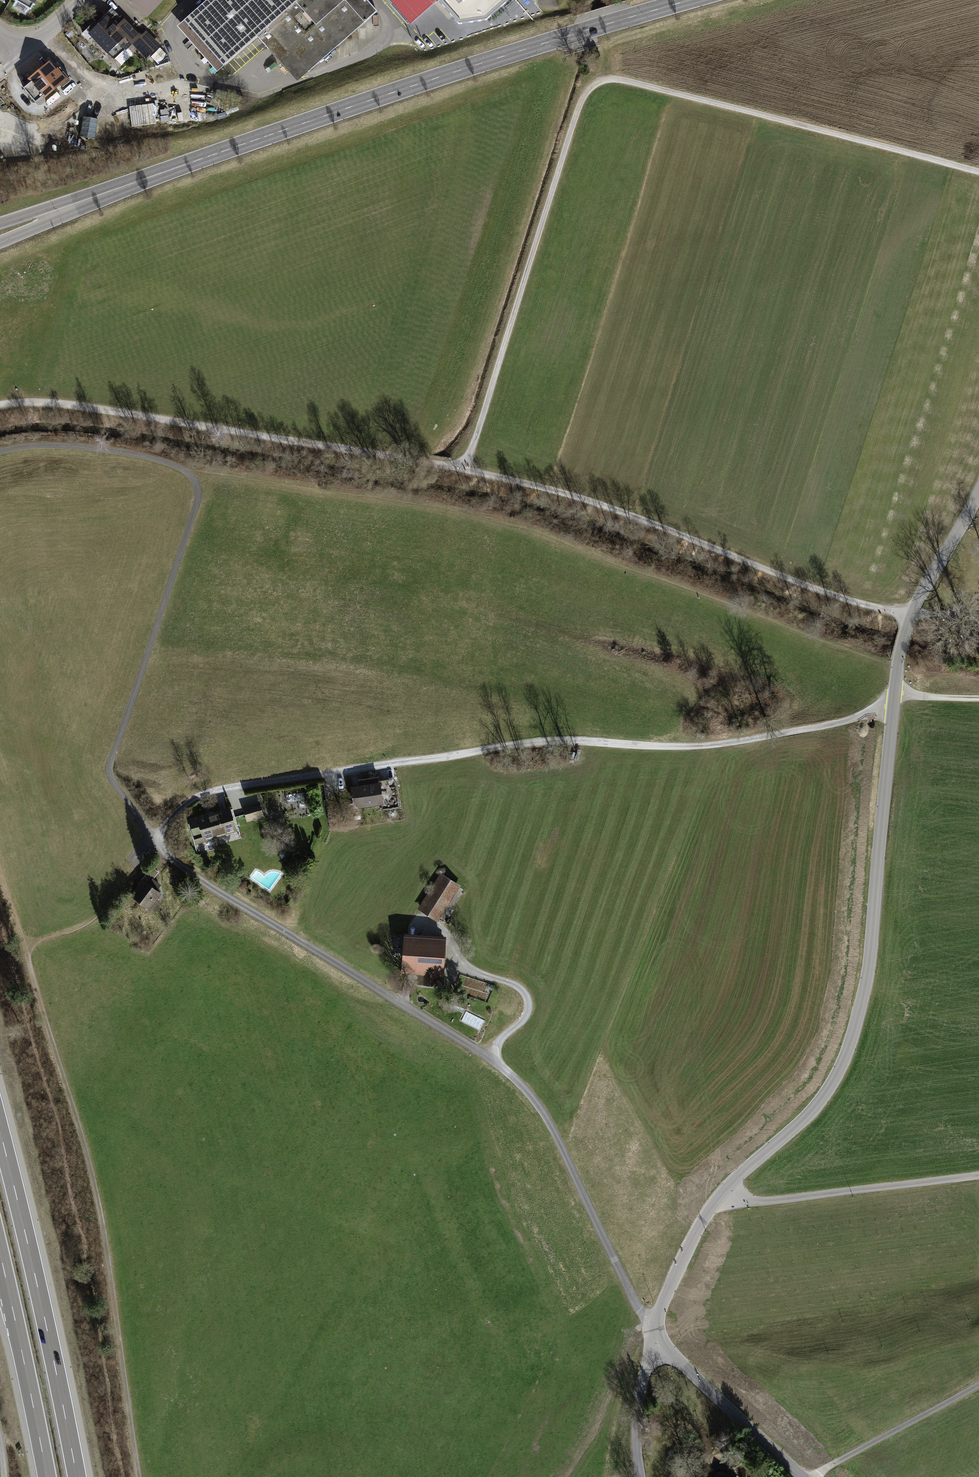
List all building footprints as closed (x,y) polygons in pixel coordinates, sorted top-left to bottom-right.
[(13,0),(30,9),(35,0),(13,0)] [(146,16),(162,0),(129,0),(146,16)] [(177,27),(217,71),(257,36),(297,81),(377,10),(367,0),(207,0),(177,27)] [(411,23),(436,0),(391,0),(411,23)] [(107,15),(88,33),(107,53),(118,42),(126,50),(132,45),(145,59),(159,46),(145,31),(140,36),(123,18),(116,25),(107,15)] [(65,79),(49,61),(27,79),(43,98),(65,79)] [(131,127),(156,126),(154,105),(130,106),(131,127)] [(88,128),(88,108),(73,108),(72,128),(88,128)] [(359,785),(351,786),(354,808),(382,804),(382,809),(398,807),(395,779),(380,780),(380,776),(358,779),(359,785)] [(258,801),(241,805),(245,821),(261,817),(258,801)] [(230,806),(187,818),(195,846),(237,834),(230,806)] [(158,873),(150,868),(130,895),(146,909),(159,894),(161,887),(153,879),(158,873)] [(460,886),(440,874),(418,911),(438,923),(460,886)] [(447,937),(404,933),(400,974),(419,976),(418,986),(437,988),(438,982),(443,982),(447,937)] [(449,1003),(467,1009),(471,999),(452,993),(449,1003)]
